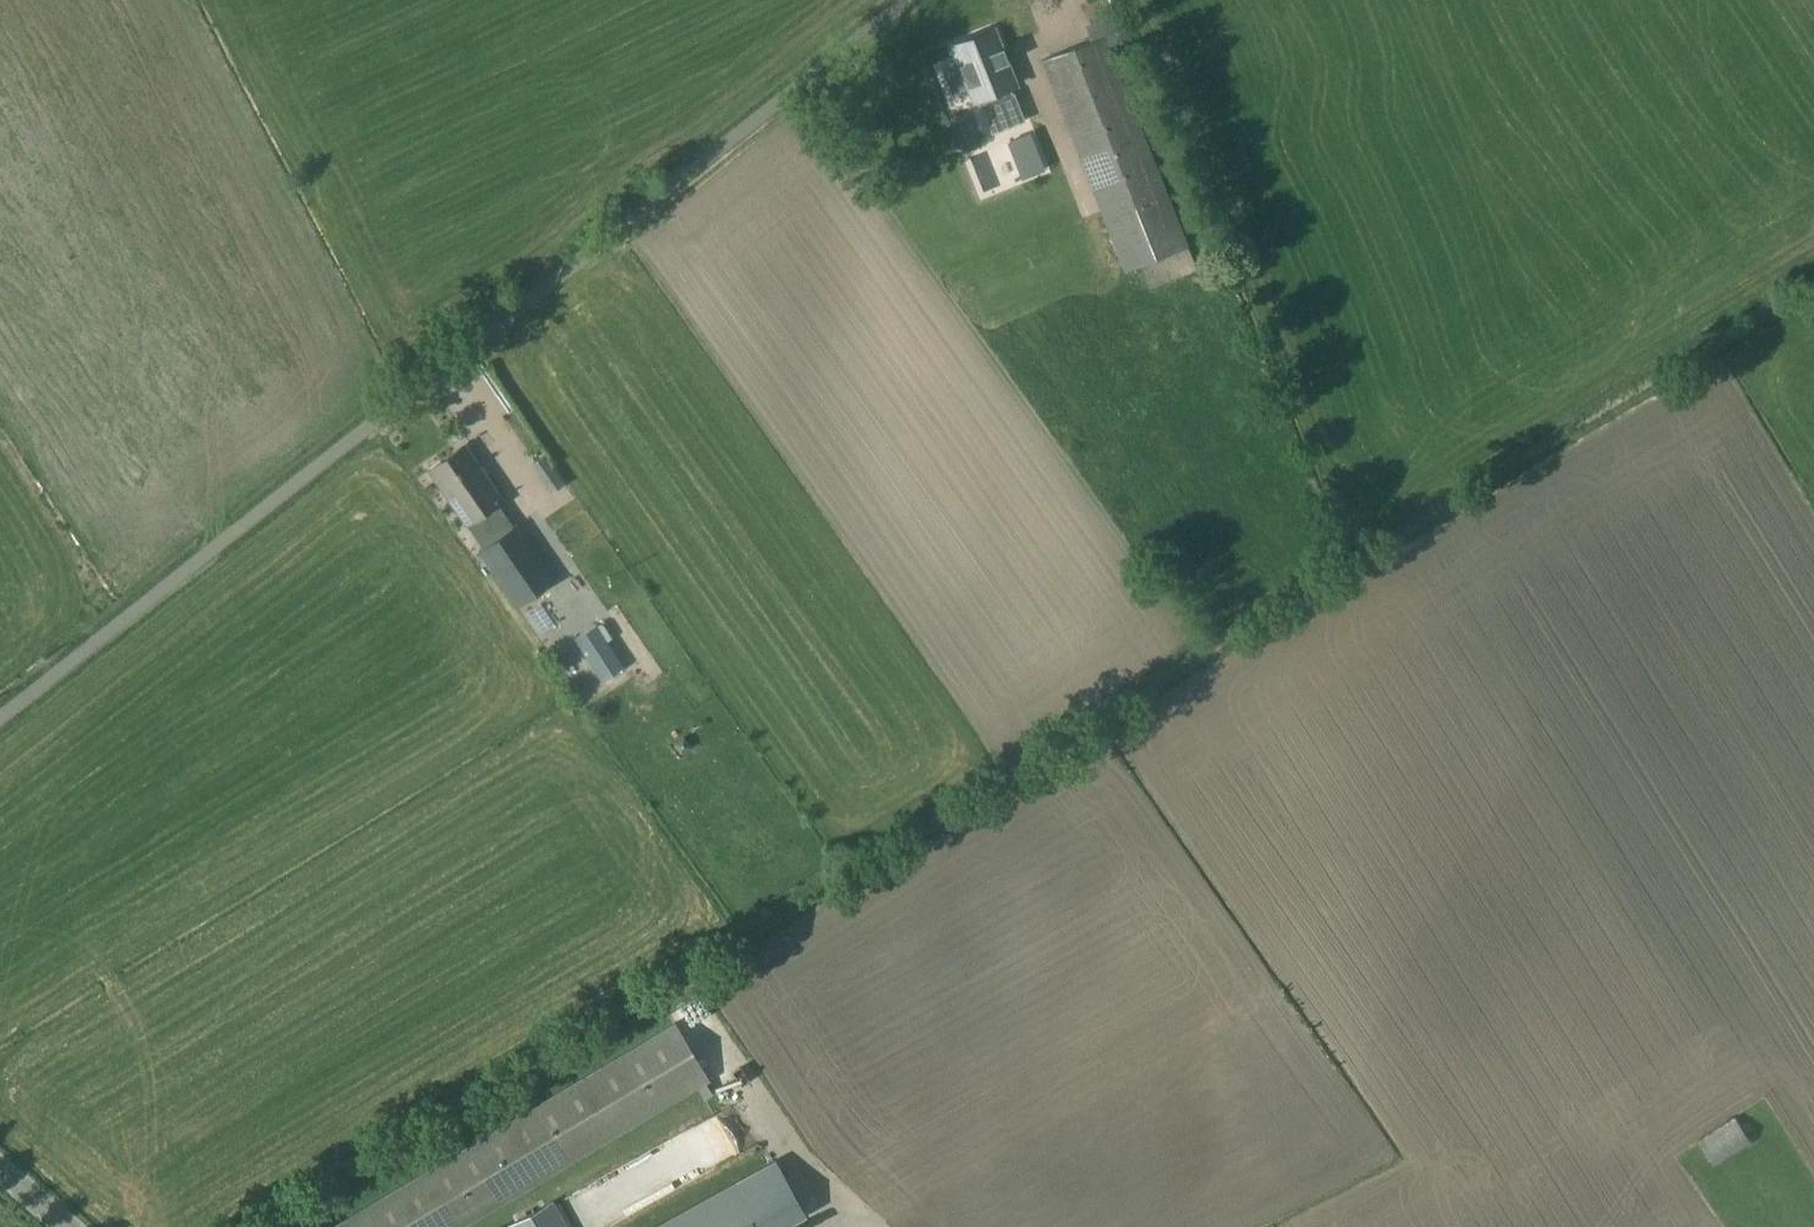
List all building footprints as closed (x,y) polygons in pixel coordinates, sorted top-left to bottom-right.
[(1014,82),(992,30),(952,47),(974,99),(977,98),(991,133),(1024,121),(1013,92),(1011,93),(1009,85),(1014,82)] [(1124,271),(1188,247),(1104,34),(1040,59),(1124,271)] [(430,468),(468,522),(501,499),(464,445),(430,468)] [(537,470),(548,485),(561,476),(551,461),(537,470)] [(551,582),(513,526),(479,549),(517,605),(551,582)] [(596,624),(575,637),(602,680),(623,667),(606,641),(611,638),(602,623),(597,625),(596,624)] [(707,1076),(673,1020),(327,1226),(455,1226),(707,1076)] [(1753,1143),(1736,1116),(1698,1141),(1714,1167),(1753,1143)] [(592,1211),(628,1195),(614,1165),(566,1188),(585,1226),(599,1226),(592,1211)] [(731,1183),(653,1226),(785,1226),(797,1220),(774,1178),(739,1197),(731,1183)] [(509,1226),(566,1226),(552,1202),(509,1226)]
